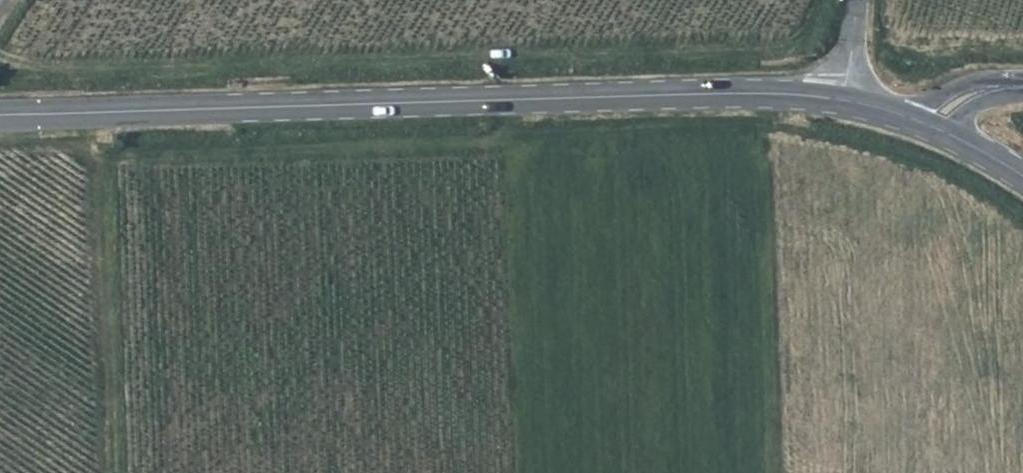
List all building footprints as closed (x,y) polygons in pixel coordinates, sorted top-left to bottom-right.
[(1012,113),(1005,107),(999,115),(1007,120),(1012,113)]
